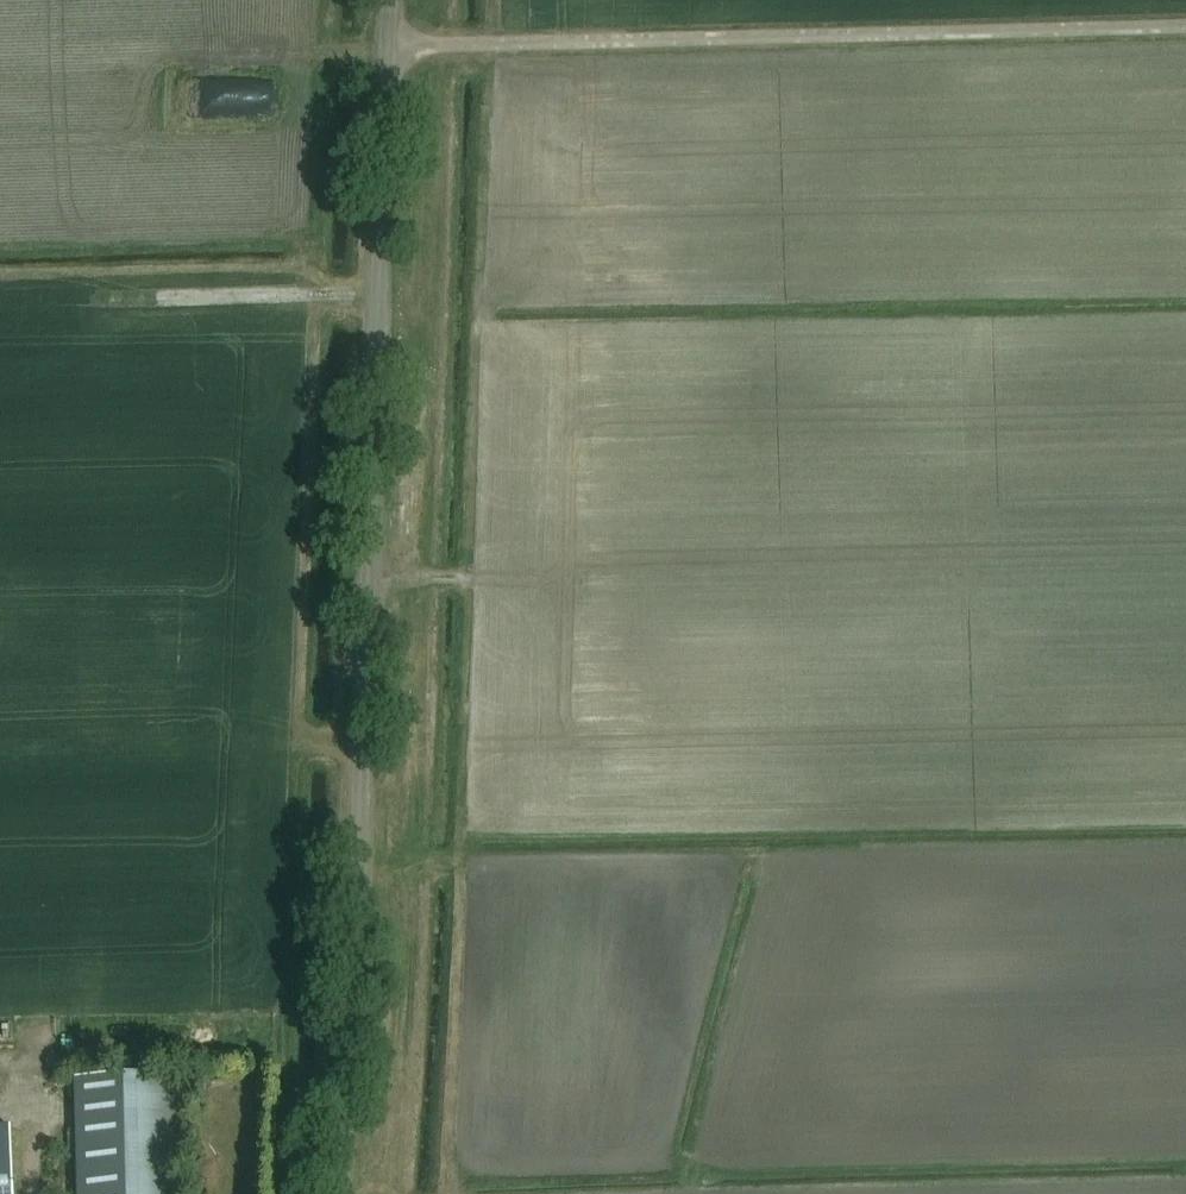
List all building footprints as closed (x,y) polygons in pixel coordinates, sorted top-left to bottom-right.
[(77,1193),(175,1193),(172,1078),(75,1080),(77,1193)] [(22,1134),(0,1134),(0,1193),(23,1193),(22,1134)]
